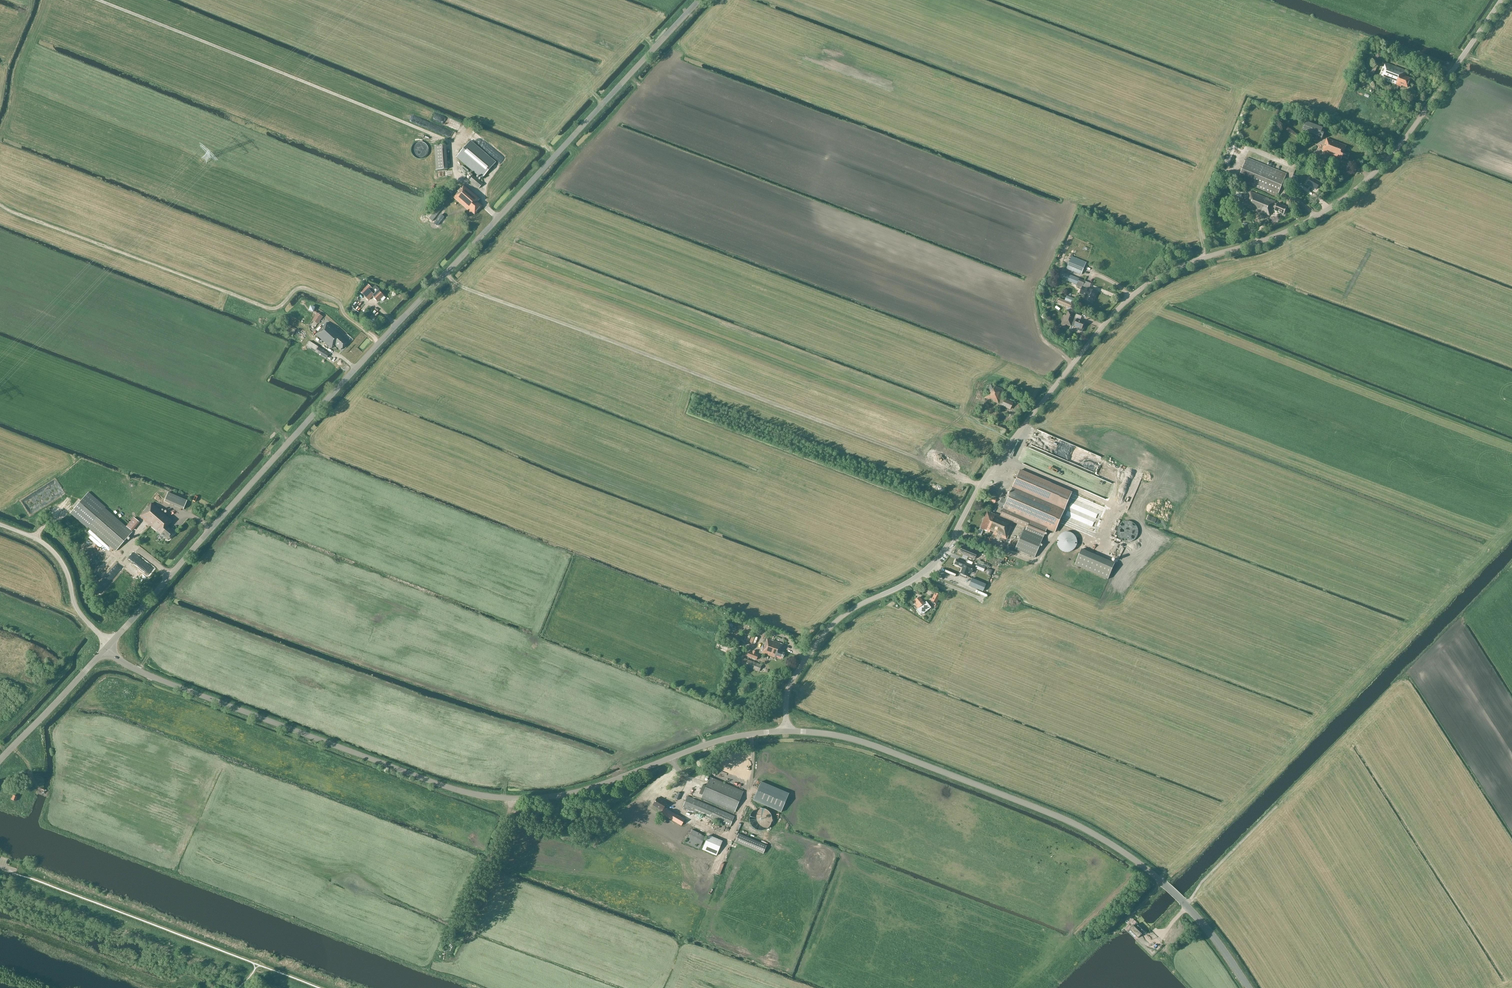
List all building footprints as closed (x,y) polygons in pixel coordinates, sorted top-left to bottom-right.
[(1376,52),(1373,59),(1380,61),(1382,55),(1376,52)] [(1373,77),(1377,68),(1369,64),(1367,68),(1370,70),(1369,71),(1367,70),(1364,77),(1367,78),(1368,74),(1373,77)] [(1383,67),(1379,79),(1401,87),(1402,86),(1407,88),(1410,79),(1405,77),(1407,71),(1386,64),(1384,68),(1383,67)] [(1307,123),(1304,132),(1319,138),(1320,136),(1322,137),(1322,139),(1324,134),(1321,133),(1323,129),(1307,123)] [(1325,148),(1324,151),(1324,153),(1341,159),(1342,157),(1348,159),(1350,155),(1344,153),(1346,146),(1327,139),(1324,147),(1325,148)] [(482,179),(496,163),(470,141),(457,157),(482,179)] [(435,146),(437,170),(448,169),(446,145),(435,146)] [(1228,158),(1233,159),(1236,149),(1231,147),(1228,158)] [(508,156),(505,154),(503,156),(494,149),(490,155),(496,160),(498,158),(503,163),(508,156)] [(1277,198),(1287,174),(1247,158),(1237,182),(1277,198)] [(470,181),(479,189),(483,184),(474,176),(470,181)] [(1320,184),(1320,183),(1311,178),(1307,184),(1317,190),(1320,184)] [(471,212),(474,215),(482,206),(478,203),(480,200),(464,185),(453,197),(470,212),(471,212)] [(452,186),(448,191),(452,194),(456,190),(452,186)] [(1273,208),(1275,209),(1274,211),(1284,215),(1287,208),(1277,204),(1275,203),(1275,202),(1250,192),(1247,201),(1248,202),(1246,207),(1270,216),(1273,208)] [(426,217),(432,222),(444,207),(437,202),(426,217)] [(1239,206),(1232,204),(1230,210),(1237,213),(1239,206)] [(1067,269),(1081,274),(1086,262),(1072,257),(1067,269)] [(1083,287),(1085,281),(1061,272),(1058,277),(1083,287)] [(379,292),(379,291),(380,291),(375,286),(372,289),(366,283),(362,286),(364,289),(360,292),(368,301),(373,296),(374,297),(373,298),(378,302),(384,296),(379,292)] [(1091,303),(1093,299),(1094,299),(1097,292),(1083,287),(1080,294),(1085,296),(1084,300),(1091,303)] [(1075,299),(1067,296),(1065,301),(1073,304),(1075,299)] [(1061,300),(1060,303),(1071,308),(1072,304),(1061,300)] [(363,316),(352,308),(349,312),(360,320),(363,316)] [(1072,325),(1078,328),(1077,330),(1082,333),(1085,327),(1083,327),(1085,322),(1077,319),(1074,318),(1076,313),(1068,310),(1066,315),(1065,315),(1063,318),(1061,321),(1063,322),(1061,324),(1065,326),(1066,324),(1071,326),(1072,325)] [(318,324),(323,317),(318,313),(312,320),(318,324)] [(289,321),(284,319),(279,330),(293,337),(297,329),(288,324),(289,321)] [(335,345),(340,350),(341,350),(348,342),(327,323),(316,335),(331,349),(335,345)] [(306,347),(326,359),(330,354),(310,342),(306,347)] [(991,385),(984,398),(999,404),(999,403),(1003,405),(1002,406),(1010,409),(1013,403),(1005,399),(1004,401),(1001,400),(1003,395),(1001,394),(1003,390),(991,385)] [(1061,462),(1064,456),(1052,450),(1051,451),(1046,448),(1043,454),(1061,462)] [(1034,558),(1046,530),(1055,533),(1072,492),(1020,470),(1007,500),(1004,499),(1002,504),(1000,503),(998,508),(1000,508),(1000,509),(1003,510),(1002,512),(1003,512),(1001,517),(988,511),(980,529),(984,530),(1006,540),(1012,527),(1011,527),(1012,522),(1026,528),(1025,531),(1023,530),(1015,550),(1022,553),(1034,558)] [(1127,493),(1129,489),(1101,478),(1099,483),(1127,493)] [(186,499),(167,491),(164,500),(183,508),(186,499)] [(1108,501),(1109,495),(1098,492),(1097,498),(1108,501)] [(88,493),(71,513),(88,528),(88,527),(115,551),(132,532),(105,508),(88,493)] [(1107,515),(1108,511),(1088,503),(1085,513),(1117,524),(1119,519),(1107,515)] [(140,517),(167,540),(174,533),(167,527),(171,521),(151,504),(140,517)] [(127,525),(131,529),(138,522),(133,518),(127,525)] [(1066,552),(1067,552),(1068,552),(1069,552),(1071,552),(1072,551),(1073,551),(1074,550),(1075,549),(1076,548),(1077,546),(1077,545),(1077,544),(1077,542),(1077,541),(1077,540),(1077,539),(1076,538),(1076,537),(1075,536),(1074,535),(1073,534),(1072,533),(1071,533),(1069,532),(1068,532),(1067,532),(1065,532),(1064,533),(1063,533),(1061,534),(1060,535),(1060,536),(1059,537),(1058,538),(1058,539),(1057,540),(1057,541),(1057,542),(1057,544),(1057,545),(1058,546),(1059,548),(1059,549),(1060,550),(1061,551),(1063,551),(1064,552),(1065,552),(1066,552)] [(959,553),(974,560),(975,558),(976,558),(978,555),(977,554),(978,552),(962,546),(959,553)] [(1082,549),(1075,565),(1108,580),(1115,563),(1082,549)] [(87,557),(89,559),(96,554),(95,551),(87,557)] [(974,567),(971,566),(956,560),(954,564),(963,568),(960,574),(967,576),(969,572),(972,573),(972,571),(973,572),(974,569),(973,569),(974,567)] [(989,568),(990,565),(978,560),(975,568),(981,571),(983,566),(989,568)] [(986,585),(985,584),(972,579),(969,586),(983,592),(984,589),(986,585)] [(931,601),(936,604),(941,596),(935,593),(931,601)] [(915,605),(918,609),(918,608),(923,614),(931,608),(926,602),(924,604),(919,598),(914,602),(916,604),(915,605)] [(740,640),(724,634),(722,640),(738,646),(740,640)] [(767,639),(762,653),(781,660),(782,659),(785,649),(782,648),(783,645),(767,639)] [(753,651),(752,653),(749,652),(747,657),(756,660),(758,655),(756,655),(757,652),(753,651)] [(741,665),(759,672),(762,665),(743,658),(741,665)] [(741,784),(744,776),(721,768),(718,776),(741,784)] [(710,778),(702,797),(701,798),(735,812),(744,791),(710,778)] [(761,781),(753,800),(781,812),(789,793),(761,781)] [(734,816),(687,797),(683,807),(730,827),(734,816)] [(681,826),(685,820),(664,808),(667,804),(657,798),(653,806),(662,811),(661,814),(681,826)] [(751,814),(750,815),(750,817),(749,820),(750,823),(751,826),(753,828),(755,830),(758,831),(761,831),(764,831),(766,830),(769,828),(770,826),(772,823),(772,820),(772,817),(770,814),(769,812),(766,810),(764,809),(761,808),(758,809),(755,810),(753,812),(751,814)] [(684,842),(701,849),(706,835),(692,830),(690,835),(687,834),(686,839),(685,838),(684,842)] [(767,846),(739,834),(735,842),(763,854),(767,846)] [(702,850),(716,856),(722,842),(708,836),(702,850)] [(1138,938),(1142,934),(1133,926),(1129,929),(1138,938)]
